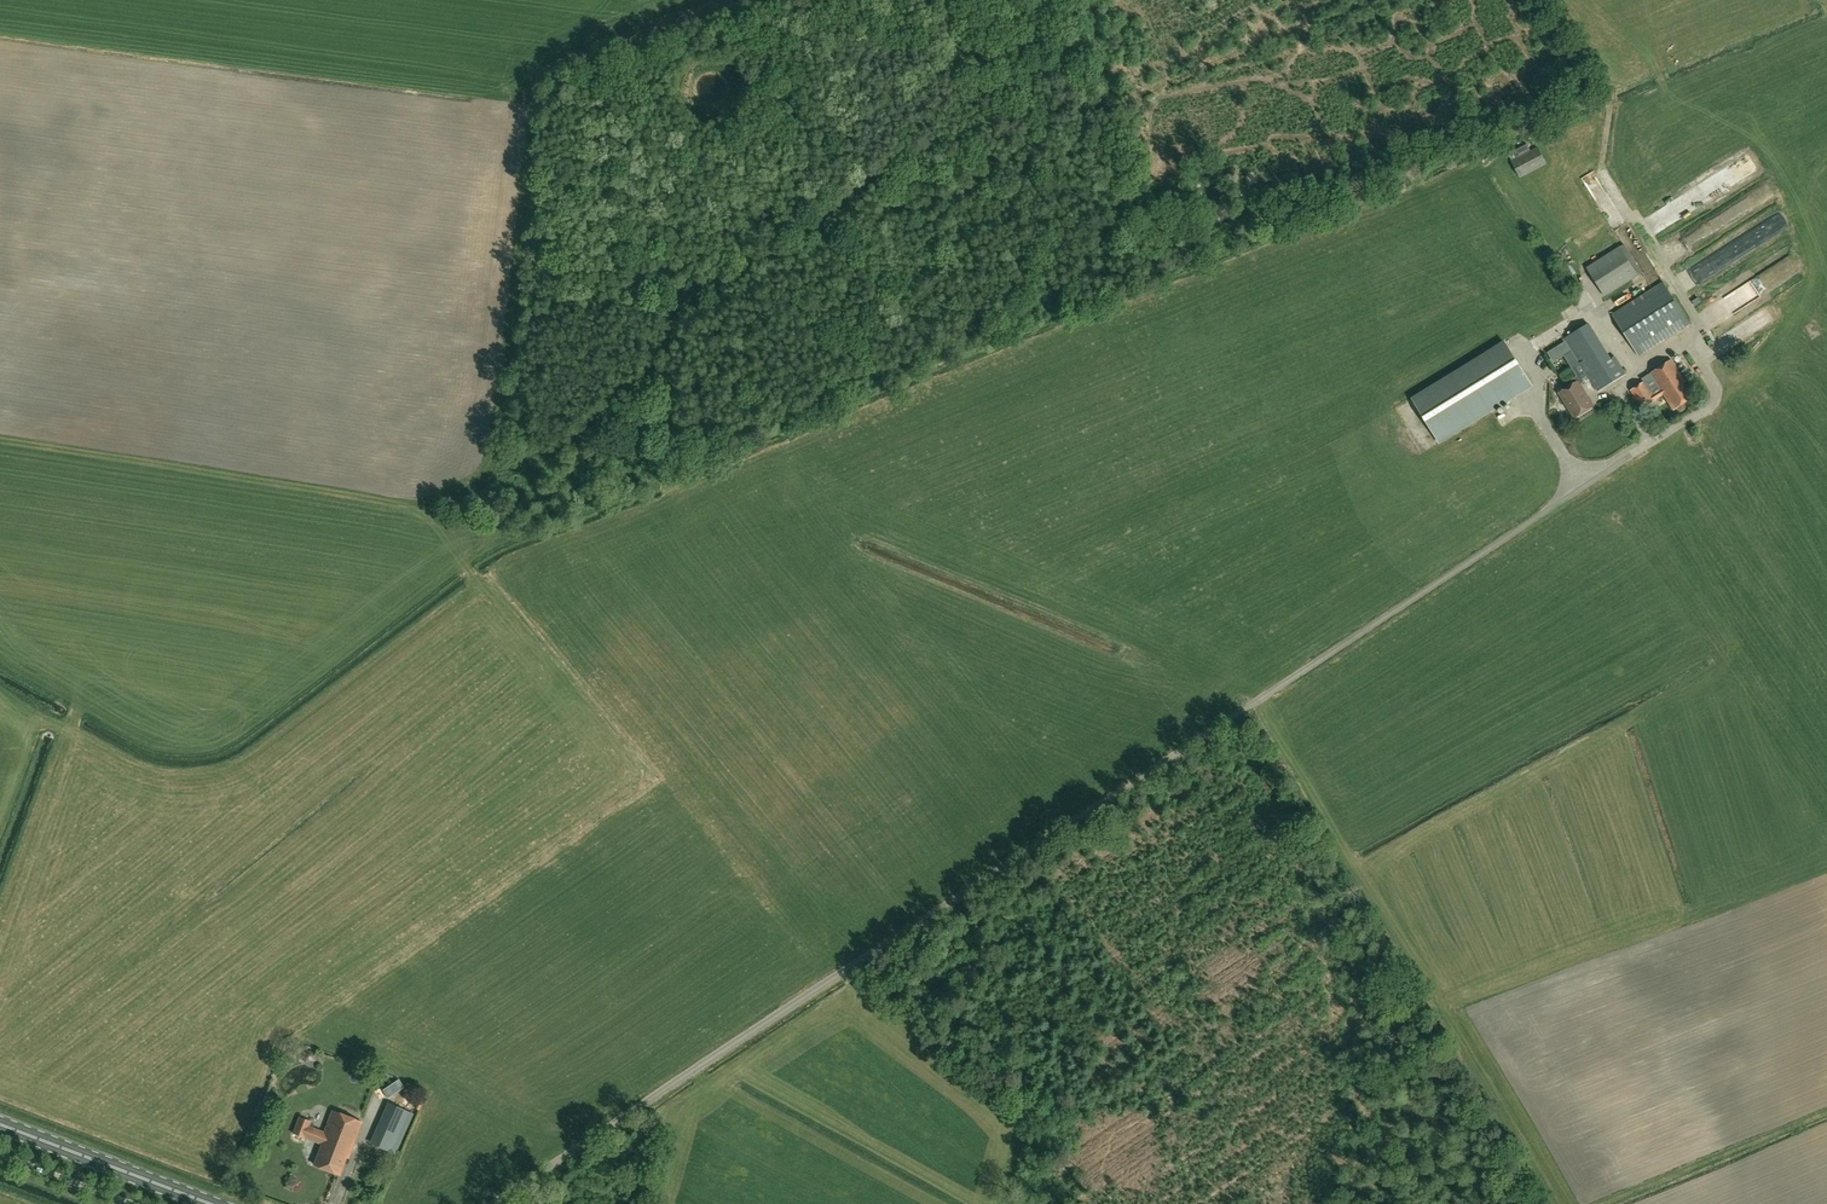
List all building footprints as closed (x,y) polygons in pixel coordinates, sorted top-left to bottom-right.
[(1546,164),(1538,148),(1511,161),(1520,178),(1546,164)] [(1770,241),(1793,226),(1783,212),(1760,227),(1770,241)] [(1604,296),(1637,276),(1619,247),(1586,267),(1604,296)] [(1612,313),(1638,355),(1689,323),(1663,281),(1612,313)] [(1588,323),(1565,338),(1598,391),(1626,374),(1615,356),(1610,359),(1588,323)] [(1414,401),(1441,444),(1533,387),(1507,344),(1414,401)] [(1674,410),(1678,407),(1681,411),(1683,412),(1687,409),(1687,406),(1685,403),(1694,398),(1684,383),(1686,381),(1673,360),(1643,379),(1644,382),(1631,390),(1643,409),(1656,400),(1653,395),(1661,390),(1674,410)] [(1578,381),(1560,393),(1575,417),(1593,406),(1578,381)] [(314,1069),(323,1065),(319,1053),(309,1057),(314,1069)] [(429,1102),(432,1093),(422,1090),(420,1099),(429,1102)] [(361,1122),(332,1111),(324,1133),(308,1127),(310,1122),(299,1118),(293,1134),(322,1145),(314,1166),(339,1175),(346,1157),(348,1158),(361,1122)]
